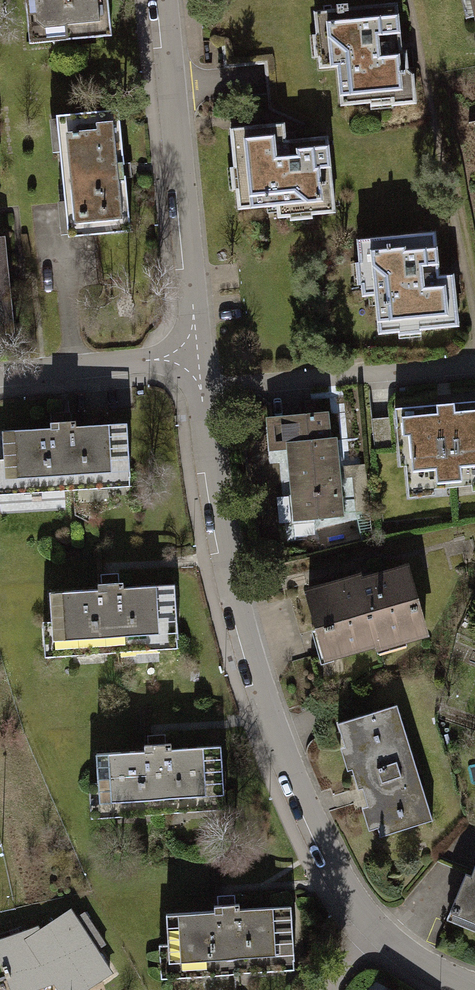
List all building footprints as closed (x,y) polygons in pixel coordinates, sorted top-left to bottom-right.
[(29,12),(31,41),(55,39),(67,38),(114,33),(110,0),(27,0),(29,12)] [(474,29),(474,0),(467,0),(474,29)] [(394,4),(314,13),(320,64),(328,63),(337,62),(342,101),(371,98),(372,105),(412,101),(406,52),(400,50),(396,21),(396,14),(394,4)] [(122,110),(50,117),(54,149),(60,148),(65,204),(57,204),(60,238),(134,231),(129,180),(136,179),(134,158),(127,159),(122,110)] [(281,124),(228,129),(237,209),(249,209),(261,207),(274,206),(276,219),(336,213),(330,155),(328,145),(328,140),(283,145),(281,124)] [(435,232),(358,240),(361,296),(374,294),(377,315),(377,321),(379,336),(458,328),(453,274),(440,275),(437,252),(436,243),(435,232)] [(0,235),(0,333),(15,332),(7,234),(0,235)] [(397,405),(402,466),(408,465),(411,494),(474,488),(474,398),(457,400),(451,400),(442,401),(436,401),(397,405)] [(330,410),(266,417),(269,451),(287,450),(292,524),(345,517),(339,437),(333,438),(330,410)] [(4,430),(4,457),(0,458),(0,490),(131,482),(129,457),(129,447),(127,421),(76,424),(77,418),(51,420),(51,427),(4,430)] [(363,569),(304,586),(327,666),(435,633),(413,562),(364,575),(363,569)] [(97,588),(52,591),(53,621),(43,622),(45,652),(178,644),(177,632),(176,615),(175,583),(123,585),(123,580),(96,581),(97,588)] [(338,723),(345,744),(338,746),(346,772),(354,770),(359,789),(366,787),(372,805),(362,808),(368,828),(382,824),(384,832),(432,818),(398,705),(338,723)] [(144,751),(98,754),(100,781),(88,782),(91,814),(225,804),(226,794),(224,782),(222,744),(175,747),(174,742),(143,744),(144,751)] [(473,872),(466,869),(457,896),(454,903),(449,917),(474,928),(474,867),(473,872)] [(214,910),(164,913),(166,942),(158,942),(161,979),(295,967),(294,952),(293,944),(291,907),(240,911),(239,903),(213,905),(214,910)] [(0,937),(0,961),(9,989),(41,989),(56,985),(59,989),(88,989),(117,972),(99,949),(108,942),(87,911),(77,917),(72,906),(40,925),(0,937)]
